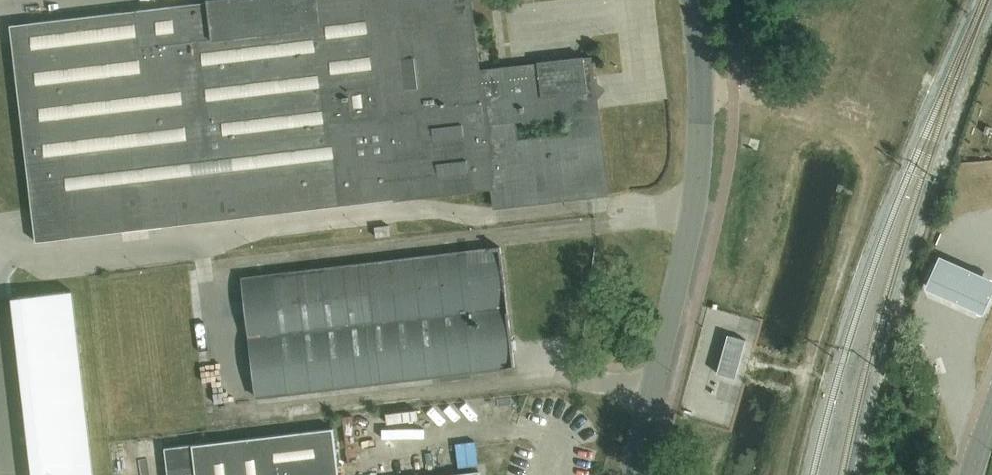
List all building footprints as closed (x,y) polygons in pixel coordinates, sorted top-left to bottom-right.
[(471,0),(381,0),(371,1),(371,0),(228,0),(10,26),(36,241),(393,199),(393,200),(492,188),(494,207),(607,194),(591,58),(479,71),(471,0)] [(514,367),(500,247),(242,278),(256,397),(514,367)] [(928,286),(962,301),(986,312),(991,299),(991,275),(974,267),(942,253),(928,286)] [(71,291),(12,297),(32,474),(93,474),(71,291)] [(745,340),(728,335),(718,372),(735,377),(745,340)] [(333,428),(165,448),(168,474),(338,474),(333,428)] [(116,452),(164,450),(163,440),(116,441),(116,452)]
